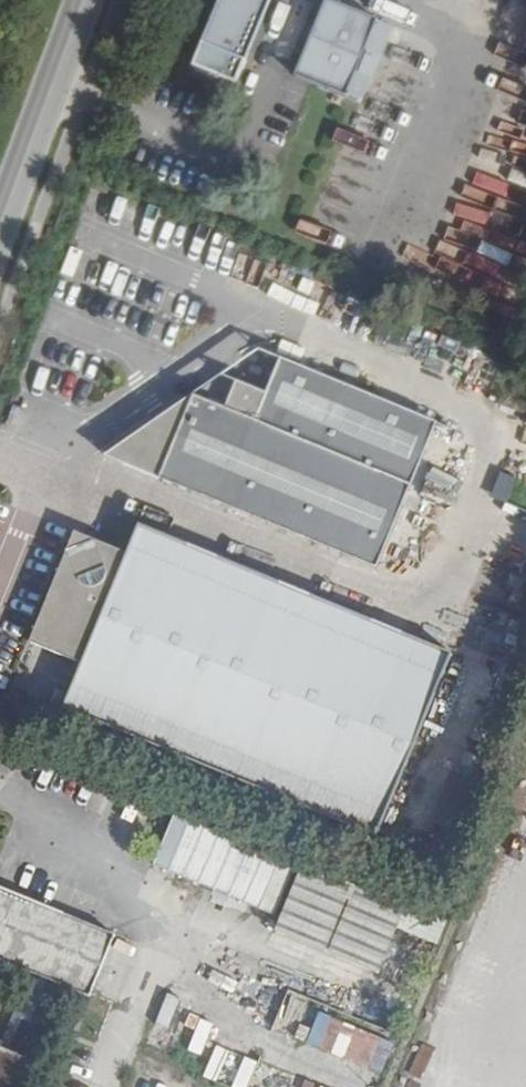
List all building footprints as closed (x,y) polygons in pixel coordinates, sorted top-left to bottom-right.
[(207,7),(219,12),(190,81),(232,97),(272,0),(210,0),(207,7)] [(372,34),(324,14),(294,87),(341,106),(372,34)] [(477,39),(473,51),(501,60),(505,49),(477,39)] [(495,150),(525,159),(525,143),(499,136),(495,150)] [(509,196),(525,203),(525,187),(515,183),(509,196)] [(302,250),(316,256),(330,223),(315,217),(302,250)] [(491,223),(483,238),(469,231),(469,232),(448,222),(429,258),(458,274),(467,257),(495,272),(514,235),(491,223)] [(374,479),(399,417),(253,357),(238,394),(214,384),(99,464),(372,575),(406,491),(374,479)] [(253,357),(214,384),(238,394),(253,357)] [(406,491),(430,431),(399,417),(374,479),(406,491)] [(432,486),(438,472),(417,464),(412,479),(432,486)] [(506,505),(514,479),(496,474),(488,500),(506,505)] [(125,562),(71,539),(25,647),(79,669),(125,562)] [(170,593),(135,578),(79,705),(131,727),(180,617),(164,609),(170,593)] [(168,820),(150,869),(274,914),(291,865),(168,820)] [(291,880),(274,935),(382,967),(396,920),(343,904),(345,896),(291,880)] [(0,891),(0,962),(84,995),(109,936),(0,891)] [(286,990),(292,963),(276,960),(269,986),(286,990)] [(155,1026),(169,1030),(177,999),(163,995),(155,1026)] [(382,1072),(392,1039),(314,1016),(304,1050),(382,1072)] [(201,1076),(227,1086),(244,1086),(256,1062),(215,1044),(201,1076)] [(0,1052),(0,1086),(26,1086),(34,1066),(0,1052)]
